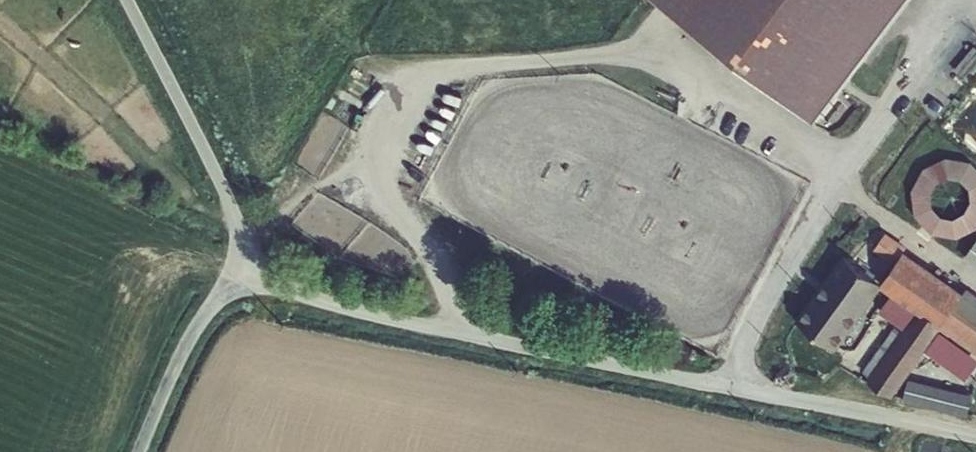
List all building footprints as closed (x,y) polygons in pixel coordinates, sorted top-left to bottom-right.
[(808,120),(899,0),(651,0),(808,120)] [(937,148),(908,216),(974,244),(975,240),(975,165),(937,148)] [(880,252),(896,263),(902,253),(887,242),(880,252)] [(967,257),(975,263),(975,243),(967,257)] [(962,295),(902,253),(896,263),(880,285),(919,312),(869,383),(890,396),(939,327),(945,320),(975,342),(975,305),(962,295)] [(855,307),(874,280),(843,259),(797,325),(834,350),(861,312),(855,307)] [(880,285),(874,280),(855,307),(861,312),(880,285)] [(967,288),(962,295),(975,305),(975,295),(967,288)] [(939,327),(975,353),(975,342),(945,320),(939,327)] [(908,378),(907,382),(971,395),(972,390),(908,378)] [(907,382),(904,398),(968,410),(971,395),(907,382)]
